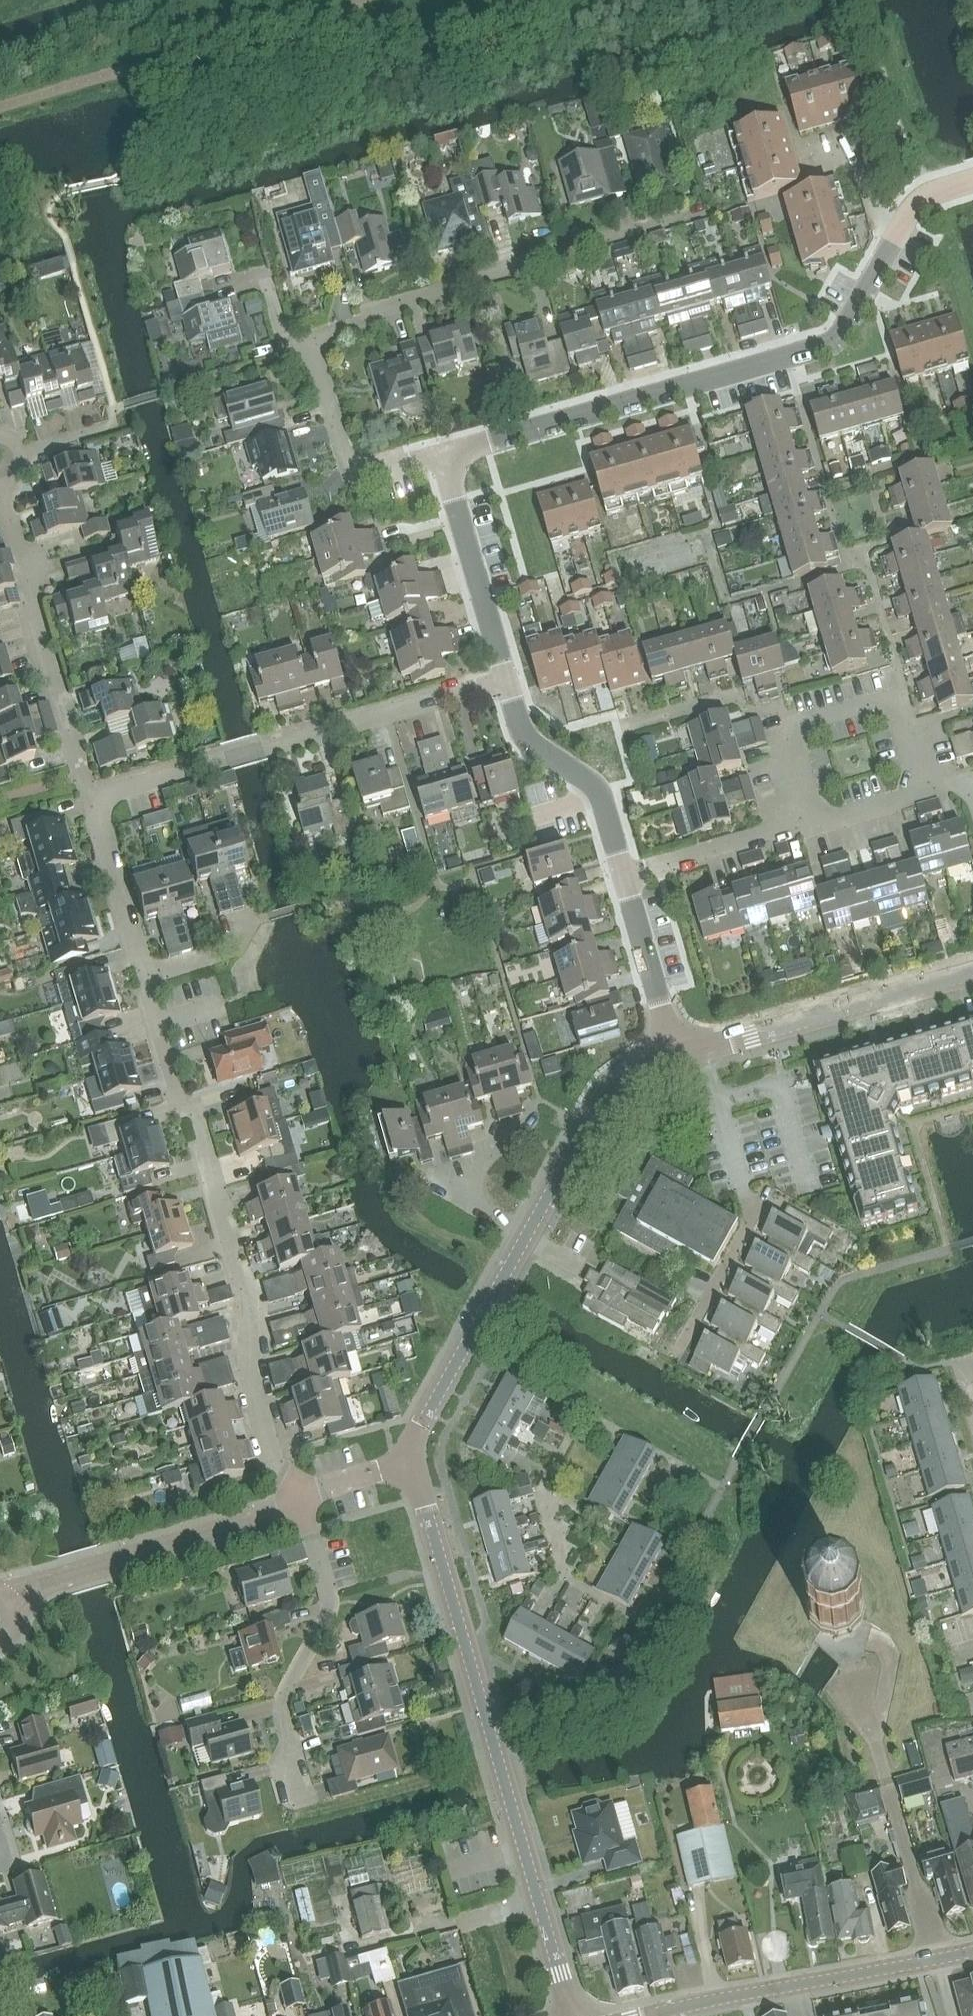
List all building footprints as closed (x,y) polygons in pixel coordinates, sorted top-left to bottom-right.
[(827,40),(830,51),(839,48),(836,37),(827,40)] [(820,53),(830,51),(827,40),(817,42),(820,53)] [(794,49),(797,60),(806,57),(804,46),(794,49)] [(788,62),(797,60),(794,49),(785,52),(788,62)] [(866,116),(864,110),(852,67),(836,72),(850,120),(866,116)] [(850,120),(836,72),(819,76),(833,125),(850,120)] [(833,125),(819,76),(803,81),(817,130),(833,125)] [(817,130),(803,81),(787,86),(801,134),(817,130)] [(576,101),(577,114),(595,112),(594,99),(576,101)] [(784,120),(746,131),(738,134),(729,136),(734,153),(740,151),(745,167),(793,153),(784,120)] [(743,121),(735,124),(738,134),(746,131),(743,121)] [(735,124),(726,126),(729,136),(738,134),(735,124)] [(626,126),(608,131),(611,141),(629,136),(626,126)] [(676,184),(666,150),(676,147),(670,127),(628,139),(644,193),(676,184)] [(614,148),(560,164),(572,206),(610,195),(605,179),(621,175),(614,148)] [(743,185),(748,202),(803,186),(793,153),(745,167),(749,183),(743,185)] [(492,160),(469,166),(472,177),(482,211),(504,205),(510,223),(541,214),(534,189),(526,191),(521,176),(499,182),(492,160)] [(831,188),(839,186),(836,176),(828,178),(831,188)] [(456,197),(424,206),(437,252),(474,242),(467,218),(483,214),(482,211),(472,177),(452,183),(456,197)] [(822,191),(831,188),(828,178),(819,181),(822,191)] [(306,185),(309,194),(321,191),(319,182),(306,185)] [(784,202),(789,218),(793,234),(842,220),(838,205),(844,203),(839,186),(831,188),(822,191),(784,202)] [(725,214),(729,224),(743,220),(740,209),(725,214)] [(332,212),(281,226),(288,251),(295,249),(302,272),(330,264),(327,252),(342,247),(335,221),(332,212)] [(761,227),(771,224),(769,214),(758,217),(761,227)] [(357,215),(335,221),(342,247),(358,243),(366,272),(378,269),(378,271),(382,270),(382,268),(384,267),(385,269),(409,262),(401,233),(390,236),(385,219),(360,226),(357,215)] [(842,220),(793,234),(803,267),(810,265),(824,261),(858,251),(853,234),(847,236),(842,220)] [(761,227),(763,236),(774,233),(771,224),(761,227)] [(183,283),(174,285),(176,290),(179,302),(204,295),(200,280),(233,270),(221,232),(188,241),(192,252),(176,257),(183,283)] [(771,259),(780,257),(778,247),(768,249),(771,259)] [(772,288),(761,248),(743,253),(746,265),(736,268),(755,336),(769,332),(760,303),(768,301),(765,290),(772,288)] [(899,249),(897,259),(916,264),(918,254),(899,249)] [(780,257),(771,259),(773,269),(783,266),(780,257)] [(722,259),(705,264),(716,304),(722,302),(725,313),(733,311),(741,340),(755,336),(736,268),(725,271),(722,259)] [(824,261),(810,265),(811,270),(816,269),(817,273),(827,270),(824,261)] [(691,281),(680,284),(700,352),(713,348),(705,319),(713,316),(710,306),(716,304),(705,264),(687,269),(691,281)] [(667,275),(649,279),(661,320),(667,318),(670,329),(677,326),(686,355),(700,352),(680,284),(670,286),(667,275)] [(661,320),(649,279),(632,284),(635,296),(625,299),(644,367),(658,363),(650,334),(657,332),(654,322),(661,320)] [(611,334),(614,344),(622,342),(630,371),(644,367),(625,299),(615,302),(611,290),(593,295),(597,307),(605,335),(606,335),(611,334)] [(179,302),(168,305),(173,325),(185,322),(191,345),(207,340),(210,351),(243,342),(232,304),(209,310),(204,295),(179,302)] [(599,356),(610,353),(610,352),(606,335),(605,335),(597,307),(585,311),(589,323),(579,325),(575,313),(557,319),(569,359),(576,357),(579,367),(601,361),(599,356)] [(969,364),(961,336),(955,315),(939,320),(953,369),(969,364)] [(506,328),(515,359),(523,357),(530,384),(569,372),(561,342),(545,347),(537,319),(506,328)] [(923,325),(937,373),(953,369),(939,320),(923,325)] [(436,337),(419,342),(429,379),(456,371),(454,365),(478,358),(467,322),(434,331),(436,337)] [(906,329),(920,378),(937,373),(923,325),(906,329)] [(2,382),(10,409),(26,405),(25,401),(14,365),(15,365),(7,339),(4,327),(0,328),(0,383),(2,382)] [(890,334),(898,362),(904,383),(920,378),(906,329),(890,334)] [(384,414),(402,409),(404,413),(406,416),(410,418),(414,418),(418,418),(431,414),(426,398),(418,400),(412,379),(423,376),(414,343),(401,347),(405,358),(371,368),(384,414)] [(77,347),(45,356),(56,393),(71,388),(76,406),(93,401),(77,347)] [(15,365),(14,365),(25,401),(39,397),(45,415),(61,410),(56,393),(45,356),(15,365)] [(904,418),(895,385),(883,389),(878,374),(869,376),(883,424),(904,418)] [(853,397),(860,424),(862,430),(883,424),(869,376),(860,379),(864,394),(853,397)] [(231,419),(235,432),(224,435),(228,446),(257,438),(286,430),(282,417),(278,418),(269,385),(225,397),(213,401),(219,423),(231,419)] [(828,388),(841,436),(862,430),(860,424),(853,397),(841,401),(837,386),(828,388)] [(811,409),(820,442),(841,436),(828,388),(818,391),(823,406),(811,409)] [(962,402),(965,412),(972,410),(972,402),(972,399),(962,402)] [(780,402),(754,410),(747,411),(753,433),(801,419),(798,410),(783,414),(780,402)] [(965,412),(962,402),(953,404),(956,414),(965,412)] [(930,411),(933,421),(942,419),(939,408),(930,411)] [(921,413),(924,424),(933,421),(930,411),(921,413)] [(668,419),(670,429),(679,427),(676,417),(668,419)] [(662,432),(670,429),(668,419),(659,422),(662,432)] [(801,419),(753,433),(759,453),(792,444),(788,432),(803,428),(801,419)] [(635,429),(637,439),(646,436),(643,426),(635,429)] [(626,431),(629,441),(637,439),(635,429),(626,431)] [(672,497),(689,492),(687,485),(703,481),(695,453),(691,439),(689,432),(656,441),(672,497)] [(246,445),(253,468),(259,466),(264,482),(298,472),(293,454),(292,455),(286,434),(246,445)] [(602,438),(604,448),(613,446),(610,436),(602,438)] [(691,439),(695,453),(704,451),(702,441),(697,442),(696,437),(691,439)] [(596,450),(604,448),(602,438),(593,440),(596,450)] [(624,451),(638,499),(653,495),(655,501),(672,497),(656,441),(624,451)] [(792,444),(759,453),(765,474),(813,460),(810,451),(795,456),(792,444)] [(889,447),(868,453),(872,465),(892,460),(889,447)] [(624,451),(591,460),(607,515),(624,510),(622,504),(638,499),(624,451)] [(45,484),(61,479),(66,496),(79,493),(79,494),(104,486),(94,453),(40,469),(45,484)] [(765,474),(771,495),(803,486),(800,474),(815,470),(813,460),(765,474)] [(939,486),(933,465),(900,474),(904,486),(889,491),(891,500),(939,486)] [(570,487),(584,536),(601,531),(587,482),(570,487)] [(803,486),(771,495),(777,516),(824,502),(822,493),(807,497),(803,486)] [(945,507),(939,486),(891,500),(894,509),(909,505),(912,516),(945,507)] [(277,499),(273,487),(243,496),(246,509),(260,505),(269,538),(314,526),(304,491),(277,499)] [(554,492),(568,540),(584,536),(570,487),(554,492)] [(538,496),(549,538),(551,545),(568,540),(554,492),(538,496)] [(66,496),(41,503),(46,521),(29,526),(34,541),(79,528),(88,526),(88,524),(79,494),(79,493),(66,496)] [(824,502),(777,516),(783,536),(815,527),(812,516),(827,511),(824,502)] [(926,535),(951,528),(945,507),(912,516),(916,528),(901,532),(903,541),(925,535),(926,535)] [(113,531),(115,540),(119,553),(120,552),(125,569),(126,569),(157,560),(145,516),(129,521),(130,526),(113,531)] [(88,526),(79,528),(83,541),(107,534),(103,520),(88,524),(88,526)] [(350,520),(344,522),(319,529),(321,537),(313,539),(319,560),(381,542),(378,530),(355,536),(350,520)] [(815,527),(783,536),(789,557),(836,543),(834,534),(819,539),(815,527)] [(903,541),(893,544),(896,556),(881,560),(884,569),(931,556),(926,535),(925,535),(903,541)] [(12,591),(12,590),(7,573),(12,571),(8,555),(5,556),(0,542),(0,594),(12,591)] [(381,542),(319,560),(324,580),(327,588),(335,585),(366,576),(361,560),(384,554),(381,542)] [(836,543),(789,557),(795,578),(827,569),(824,557),(839,553),(836,543)] [(88,561),(63,568),(67,583),(75,580),(91,576),(94,587),(99,604),(101,604),(133,595),(126,569),(125,569),(120,552),(119,553),(104,557),(105,562),(89,566),(88,561)] [(905,586),(937,577),(931,556),(884,569),(886,579),(902,575),(905,586)] [(418,579),(413,563),(382,572),(365,577),(366,580),(365,583),(367,589),(372,591),(378,590),(382,603),(444,585),(441,573),(418,579)] [(615,574),(604,577),(607,588),(618,585),(615,574)] [(76,638),(107,630),(108,629),(101,604),(99,604),(94,587),(91,576),(75,580),(80,596),(63,601),(62,596),(50,599),(57,625),(71,621),(76,638)] [(943,597),(937,577),(905,586),(908,597),(893,602),(896,611),(943,597)] [(581,584),(584,594),(593,591),(590,581),(581,584)] [(842,581),(824,586),(809,591),(815,612),(863,598),(860,589),(845,593),(842,581)] [(528,585),(532,596),(541,593),(538,582),(528,585)] [(572,586),(575,597),(584,594),(581,584),(572,586)] [(448,597),(444,585),(382,603),(369,606),(373,621),(386,617),(388,623),(396,620),(398,628),(429,619),(425,603),(448,597)] [(519,588),(523,599),(532,596),(528,585),(519,588)] [(15,607),(20,606),(15,589),(12,590),(12,591),(0,594),(0,612),(15,607)] [(602,597),(605,608),(614,606),(611,594),(602,597)] [(596,611),(605,608),(602,597),(593,599),(596,611)] [(949,618),(943,597),(896,611),(898,620),(913,616),(917,627),(949,618)] [(863,598),(815,612),(805,615),(811,635),(821,632),(854,623),(851,612),(866,607),(863,598)] [(582,614),(579,603),(570,606),(573,617),(582,614)] [(570,606),(560,609),(563,620),(573,617),(570,606)] [(967,635),(961,615),(949,618),(917,627),(920,639),(905,643),(908,652),(955,639),(967,635)] [(429,619),(398,628),(400,635),(392,638),(398,658),(460,640),(457,628),(434,635),(429,619)] [(854,623),(821,632),(827,653),(875,640),(872,630),(857,635),(854,623)] [(729,677),(724,662),(736,659),(736,658),(734,651),(727,626),(706,632),(719,679),(729,677)] [(719,679),(706,632),(685,638),(694,670),(706,667),(710,682),(719,679)] [(561,635),(544,640),(558,689),(574,684),(563,645),(564,645),(561,635)] [(596,636),(579,640),(593,689),(609,684),(598,645),(599,645),(596,636)] [(631,636),(614,641),(628,689),(645,685),(631,636)] [(685,638),(664,644),(678,691),(687,689),(683,674),(694,670),(685,638)] [(785,672),(780,654),(776,639),(755,645),(768,693),(777,690),(773,675),(785,672)] [(961,660),(955,639),(908,652),(910,662),(925,657),(929,669),(961,660)] [(464,652),(460,640),(398,658),(404,678),(412,676),(414,684),(445,675),(441,659),(464,652)] [(544,640),(528,645),(542,693),(558,689),(544,640)] [(564,645),(563,645),(574,684),(577,694),(593,689),(579,640),(564,645)] [(875,640),(827,653),(834,674),(866,665),(863,653),(878,649),(875,640)] [(314,655),(307,657),(316,688),(331,684),(336,699),(348,695),(342,674),(333,641),(312,647),(314,655)] [(599,645),(598,645),(609,684),(612,694),(628,689),(614,641),(599,645)] [(678,691),(664,644),(643,650),(653,682),(664,679),(669,694),(678,691)] [(755,645),(734,651),(736,658),(736,659),(743,684),(755,681),(759,696),(768,693),(755,645)] [(297,651),(277,657),(292,711),(304,708),(300,693),(316,688),(307,657),(299,659),(297,651)] [(292,711),(277,657),(257,663),(259,671),(251,673),(260,704),(276,700),(280,715),(292,711)] [(967,680),(961,660),(929,669),(932,681),(917,685),(919,694),(967,680)] [(0,663),(0,679),(11,676),(7,661),(0,663)] [(142,714),(142,713),(132,680),(78,696),(83,713),(99,708),(105,726),(130,719),(130,718),(142,714)] [(967,680),(919,694),(922,703),(937,699),(941,711),(972,701),(967,680)] [(52,718),(48,703),(43,704),(42,704),(20,711),(15,693),(0,698),(0,733),(52,718)] [(118,739),(94,747),(101,770),(125,763),(123,755),(176,740),(166,706),(142,713),(142,714),(130,718),(130,719),(135,735),(118,739)] [(696,751),(763,731),(760,719),(731,727),(727,714),(688,725),(696,751)] [(0,733),(0,769),(33,759),(28,742),(57,735),(52,718),(0,733)] [(696,751),(703,776),(717,772),(717,773),(742,765),(738,752),(767,744),(763,731),(696,751)] [(952,740),(954,750),(972,744),(972,734),(952,740)] [(442,738),(430,742),(451,814),(476,807),(465,771),(451,775),(447,761),(449,761),(442,738)] [(451,814),(430,742),(418,745),(424,768),(426,767),(430,781),(415,786),(426,822),(451,814)] [(954,750),(957,761),(972,757),(972,744),(954,750)] [(643,757),(646,765),(658,761),(656,753),(643,757)] [(518,795),(508,759),(494,763),(492,756),(470,762),(482,805),(494,801),(494,802),(518,795)] [(411,810),(399,768),(385,772),(382,760),(353,769),(364,807),(379,802),(383,818),(411,810)] [(677,783),(685,809),(753,789),(749,777),(720,785),(717,773),(717,772),(703,776),(677,783)] [(298,813),(304,835),(333,827),(336,839),(357,833),(347,799),(332,803),(325,777),(295,785),(302,811),(298,813)] [(753,789),(685,809),(692,835),(731,824),(727,810),(756,802),(753,789)] [(939,799),(928,802),(932,818),(933,817),(942,815),(939,799)] [(924,834),(910,838),(917,864),(918,864),(922,877),(947,870),(936,831),(937,831),(933,817),(932,818),(928,802),(916,805),(917,807),(924,834)] [(38,815),(10,823),(16,844),(28,840),(31,853),(48,848),(69,842),(63,821),(42,827),(38,815)] [(142,819),(146,831),(153,828),(150,817),(142,819)] [(235,821),(209,829),(213,840),(232,912),(244,908),(238,887),(236,887),(232,872),(248,868),(238,833),(235,821)] [(936,831),(947,870),(972,863),(972,862),(962,823),(937,831),(936,831)] [(209,829),(184,836),(196,882),(212,878),(216,893),(214,893),(220,915),(232,912),(213,840),(209,829)] [(403,834),(408,854),(421,851),(415,831),(403,834)] [(896,838),(884,842),(903,910),(929,903),(922,877),(918,864),(917,864),(905,867),(896,838)] [(31,853),(16,858),(17,862),(17,864),(16,865),(19,877),(21,877),(22,878),(26,877),(31,894),(64,885),(60,868),(76,864),(69,842),(48,848),(31,853)] [(786,842),(775,846),(779,859),(790,856),(786,842)] [(880,874),(867,878),(878,917),(903,910),(884,842),(872,846),(880,874)] [(574,874),(566,846),(526,857),(535,886),(543,884),(546,894),(577,886),(588,883),(584,871),(574,874)] [(761,850),(750,853),(754,866),(764,863),(761,850)] [(750,853),(739,856),(743,869),(754,866),(750,853)] [(846,853),(833,857),(853,925),(878,917),(867,878),(854,882),(846,853)] [(817,892),(816,893),(820,906),(819,907),(827,932),(853,925),(833,857),(821,860),(829,889),(817,892)] [(809,867),(783,874),(795,914),(819,907),(820,906),(816,893),(817,892),(809,867)] [(182,870),(159,876),(179,947),(181,954),(193,950),(185,925),(183,926),(179,912),(194,908),(182,870)] [(783,874),(758,882),(769,921),(795,914),(783,874)] [(133,884),(144,923),(160,918),(164,932),(162,933),(169,957),(181,954),(179,947),(159,876),(133,884)] [(758,882),(732,889),(732,890),(742,924),(743,928),(769,921),(758,882)] [(31,894),(15,899),(20,916),(24,915),(37,917),(38,919),(42,932),(53,929),(91,917),(85,896),(69,901),(64,885),(31,894)] [(577,886),(546,894),(548,902),(540,904),(546,924),(600,909),(597,897),(582,901),(577,886)] [(719,893),(693,900),(704,940),(731,932),(743,928),(742,924),(732,890),(720,894),(719,893)] [(600,909),(546,924),(552,945),(560,942),(562,950),(593,941),(588,925),(603,921),(600,909)] [(53,929),(42,932),(48,953),(51,965),(55,964),(85,955),(81,943),(97,939),(91,917),(53,929)] [(556,960),(562,980),(616,964),(613,952),(597,957),(593,941),(562,950),(564,957),(556,960)] [(576,998),(578,1005),(609,996),(604,981),(619,976),(616,964),(562,980),(567,1000),(576,998)] [(82,965),(54,973),(63,1007),(75,1003),(113,992),(106,971),(85,977),(82,965)] [(75,1003),(63,1007),(74,1044),(102,1036),(97,1020),(119,1014),(113,992),(75,1003)] [(609,996),(578,1005),(581,1016),(573,1019),(581,1047),(620,1036),(612,1008),(623,1005),(619,993),(609,996)] [(269,1045),(263,1026),(223,1038),(227,1051),(210,1056),(218,1083),(260,1071),(254,1049),(269,1045)] [(928,1101),(972,1088),(972,1082),(972,1037),(970,1028),(913,1044),(928,1101)] [(102,1036),(74,1044),(81,1069),(93,1066),(96,1079),(134,1068),(128,1046),(112,1051),(107,1035),(102,1036)] [(918,1209),(909,1178),(904,1179),(901,1169),(906,1167),(896,1133),(891,1135),(888,1124),(893,1122),(893,1121),(892,1121),(892,1119),(897,1109),(899,1109),(900,1109),(899,1103),(910,1100),(911,1105),(928,1101),(913,1044),(883,1052),(883,1053),(875,1055),(874,1053),(850,1060),(851,1064),(841,1067),(840,1063),(815,1070),(822,1095),(826,1094),(828,1104),(825,1105),(832,1128),(825,1130),(828,1141),(836,1139),(855,1204),(861,1227),(886,1221),(885,1219),(918,1209)] [(513,1050),(493,1056),(511,1118),(523,1115),(517,1092),(533,1087),(524,1056),(516,1058),(513,1050)] [(475,1070),(467,1072),(474,1095),(477,1103),(493,1099),(499,1122),(511,1118),(493,1056),(473,1062),(475,1070)] [(541,1063),(546,1078),(562,1073),(558,1058),(541,1063)] [(100,1092),(89,1095),(94,1115),(123,1107),(119,1095),(141,1089),(134,1068),(96,1079),(100,1092)] [(248,1109),(227,1115),(233,1136),(271,1125),(282,1122),(273,1089),(245,1097),(248,1109)] [(465,1089),(444,1095),(462,1157),(474,1154),(468,1131),(484,1126),(477,1103),(474,1095),(467,1097),(465,1089)] [(424,1101),(416,1103),(419,1111),(421,1119),(422,1119),(429,1142),(444,1138),(450,1161),(462,1157),(444,1095),(424,1101)] [(408,1114),(379,1122),(391,1162),(418,1154),(422,1164),(434,1161),(429,1142),(422,1119),(421,1119),(410,1122),(408,1114)] [(125,1156),(163,1145),(156,1123),(135,1130),(132,1118),(103,1126),(109,1146),(121,1143),(125,1156)] [(271,1125),(233,1136),(239,1157),(261,1151),(264,1163),(274,1160),(288,1156),(294,1154),(285,1121),(282,1122),(271,1125)] [(169,1166),(163,1145),(125,1156),(113,1159),(123,1194),(151,1186),(147,1172),(169,1166)] [(264,1163),(268,1175),(269,1175),(295,1167),(298,1166),(294,1154),(288,1156),(274,1160),(264,1163)] [(618,1197),(619,1198),(629,1203),(613,1231),(671,1263),(679,1249),(714,1268),(738,1225),(686,1195),(694,1181),(653,1159),(638,1187),(627,1181),(618,1197)] [(259,1202),(244,1206),(247,1216),(300,1200),(294,1181),(299,1179),(295,1167),(269,1175),(272,1186),(256,1191),(259,1202)] [(148,1236),(186,1225),(180,1204),(166,1208),(162,1196),(127,1206),(133,1226),(144,1223),(148,1236)] [(300,1200),(247,1216),(250,1225),(265,1221),(267,1231),(305,1220),(300,1200)] [(762,1235),(771,1239),(798,1254),(798,1253),(806,1258),(814,1244),(825,1249),(834,1233),(788,1208),(782,1219),(773,1215),(762,1235)] [(270,1241),(256,1245),(258,1255),(311,1239),(305,1220),(267,1231),(270,1241)] [(186,1225),(148,1236),(154,1257),(146,1259),(150,1271),(174,1264),(170,1253),(192,1246),(186,1225)] [(311,1239),(258,1255),(261,1264),(276,1260),(279,1271),(300,1265),(316,1260),(316,1258),(325,1256),(319,1237),(311,1239)] [(757,1245),(746,1265),(754,1270),(754,1269),(781,1284),(781,1283),(791,1266),(810,1276),(817,1263),(798,1253),(798,1254),(771,1239),(765,1250),(757,1245)] [(54,1262),(72,1257),(69,1247),(51,1253),(54,1262)] [(288,1278),(278,1281),(282,1292),(291,1289),(343,1274),(337,1252),(325,1256),(316,1258),(316,1260),(300,1265),(303,1276),(288,1280),(288,1278)] [(677,1300),(608,1262),(600,1276),(591,1271),(585,1282),(598,1289),(593,1299),(589,1297),(583,1307),(623,1329),(628,1320),(654,1334),(665,1315),(668,1317),(677,1300)] [(748,1280),(740,1276),(729,1295),(737,1300),(764,1314),(774,1296),(793,1306),(800,1294),(781,1283),(781,1284),(754,1269),(754,1270),(748,1280)] [(291,1289),(282,1292),(285,1303),(294,1300),(294,1299),(309,1295),(312,1304),(349,1294),(358,1291),(353,1272),(343,1274),(291,1289)] [(139,1294),(144,1313),(207,1296),(206,1294),(204,1286),(189,1291),(186,1280),(139,1294)] [(144,1313),(149,1332),(150,1333),(177,1325),(197,1319),(194,1309),(209,1305),(210,1308),(233,1301),(229,1288),(206,1294),(207,1296),(144,1313)] [(314,1313),(269,1326),(272,1337),(300,1329),(302,1328),(354,1313),(364,1310),(358,1291),(349,1294),(312,1304),(314,1313)] [(421,1314),(415,1295),(406,1297),(412,1316),(421,1314)] [(731,1311),(723,1306),(712,1326),(720,1331),(720,1330),(747,1345),(747,1344),(757,1326),(776,1337),(783,1324),(764,1314),(737,1300),(731,1311)] [(300,1329),(272,1337),(276,1350),(321,1338),(322,1343),(322,1344),(340,1339),(350,1337),(360,1333),(354,1313),(302,1328),(300,1329)] [(177,1325),(150,1333),(150,1332),(140,1334),(146,1355),(198,1340),(212,1336),(208,1323),(188,1329),(179,1332),(177,1325)] [(734,1337),(720,1330),(720,1331),(714,1341),(706,1336),(695,1356),(738,1380),(748,1361),(759,1367),(766,1355),(747,1344),(747,1345),(734,1337)] [(135,1358),(141,1378),(188,1364),(185,1354),(230,1341),(227,1332),(146,1355),(135,1358)] [(273,1367),(269,1368),(272,1379),(292,1373),(345,1357),(355,1354),(350,1337),(340,1339),(322,1344),(322,1343),(301,1349),(304,1357),(273,1367)] [(292,1373),(272,1379),(275,1389),(310,1379),(312,1387),(329,1382),(330,1383),(339,1380),(351,1377),(345,1357),(292,1373)] [(188,1364),(141,1378),(146,1398),(155,1395),(231,1373),(227,1358),(198,1367),(199,1372),(191,1374),(188,1364)] [(235,1385),(231,1373),(155,1395),(146,1398),(142,1399),(147,1419),(161,1415),(184,1408),(184,1407),(199,1402),(197,1393),(205,1391),(206,1394),(235,1385)] [(544,1404),(549,1396),(508,1373),(494,1398),(525,1414),(534,1398),(544,1404)] [(281,1408),(280,1409),(282,1417),(283,1418),(335,1403),(345,1400),(339,1380),(330,1383),(329,1382),(312,1387),(292,1393),(296,1404),(281,1408)] [(900,1390),(908,1417),(942,1407),(934,1380),(900,1390)] [(392,1386),(373,1387),(375,1417),(393,1416),(392,1386)] [(184,1408),(190,1427),(240,1413),(238,1403),(223,1407),(220,1396),(199,1402),(184,1407),(184,1408)] [(535,1420),(525,1414),(494,1398),(481,1422),(511,1439),(520,1422),(531,1428),(535,1420)] [(335,1403),(283,1418),(285,1428),(301,1423),(304,1434),(328,1427),(331,1439),(355,1431),(352,1420),(346,1400),(345,1400),(335,1403)] [(908,1417),(915,1443),(949,1434),(942,1407),(908,1417)] [(190,1427),(195,1447),(232,1436),(229,1426),(243,1422),(240,1413),(190,1427)] [(522,1444),(511,1439),(481,1422),(467,1447),(497,1464),(507,1446),(517,1452),(522,1444)] [(915,1443),(923,1470),(957,1460),(949,1434),(915,1443)] [(195,1447),(201,1467),(252,1452),(249,1443),(235,1447),(232,1436),(195,1447)] [(626,1439),(615,1461),(644,1477),(656,1456),(626,1439)] [(190,1470),(195,1490),(244,1476),(241,1465),(254,1461),(252,1452),(201,1467),(190,1470)] [(957,1460),(923,1470),(931,1497),(965,1487),(957,1460)] [(615,1461),(603,1482),(632,1498),(644,1477),(615,1461)] [(179,1473),(162,1478),(165,1489),(182,1484),(179,1473)] [(632,1498),(603,1482),(591,1503),(620,1519),(632,1498)] [(474,1504),(482,1531),(515,1521),(509,1503),(521,1499),(519,1491),(474,1504)] [(942,1535),(972,1526),(972,1516),(968,1499),(934,1509),(942,1535)] [(482,1531),(489,1557),(522,1547),(517,1529),(529,1526),(526,1518),(515,1521),(482,1531)] [(949,1562),(972,1555),(972,1526),(942,1535),(949,1562)] [(664,1544),(646,1534),(635,1528),(623,1549),(652,1565),(664,1544)] [(522,1547),(489,1557),(497,1585),(530,1575),(524,1556),(536,1553),(534,1544),(522,1547)] [(236,1575),(246,1609),(290,1596),(283,1570),(307,1563),(302,1546),(271,1555),(273,1564),(236,1575)] [(611,1570),(640,1586),(652,1565),(623,1549),(611,1570)] [(957,1589),(972,1584),(972,1555),(949,1562),(957,1589)] [(599,1591),(628,1608),(640,1586),(611,1570),(599,1591)] [(810,1593),(806,1608),(811,1623),(822,1633),(836,1637),(851,1632),(861,1621),(865,1606),(861,1592),(849,1582),(835,1578),(820,1582),(810,1593)] [(957,1589),(965,1616),(972,1613),(972,1584),(957,1589)] [(505,1641),(530,1654),(546,1624),(529,1615),(535,1604),(527,1600),(505,1641)] [(363,1645),(348,1649),(352,1665),(352,1666),(366,1662),(388,1656),(385,1646),(404,1640),(395,1607),(374,1613),(355,1619),(356,1620),(351,1622),(349,1626),(351,1634),(355,1636),(360,1635),(363,1645)] [(245,1649),(228,1654),(234,1673),(250,1668),(281,1659),(273,1631),(292,1625),(288,1613),(248,1624),(250,1633),(241,1635),(245,1649)] [(530,1654),(554,1668),(570,1638),(553,1629),(559,1618),(552,1614),(546,1624),(530,1654)] [(570,1638),(554,1668),(578,1682),(595,1652),(578,1642),(583,1631),(576,1627),(570,1638)] [(352,1665),(337,1670),(341,1682),(345,1681),(347,1688),(344,1689),(348,1704),(398,1689),(391,1668),(369,1674),(366,1662),(352,1666),(352,1665)] [(398,1689),(348,1704),(354,1725),(353,1726),(357,1737),(385,1729),(382,1718),(404,1711),(398,1689)] [(91,1700),(67,1706),(72,1722),(95,1715),(91,1700)] [(765,1728),(761,1702),(718,1709),(722,1734),(765,1728)] [(214,1716),(186,1724),(193,1749),(207,1745),(212,1764),(250,1753),(242,1722),(218,1729),(214,1716)] [(10,1752),(14,1764),(11,1768),(13,1776),(18,1777),(19,1781),(60,1769),(51,1740),(49,1741),(43,1720),(18,1727),(24,1748),(10,1752)] [(346,1780),(328,1785),(332,1798),(355,1792),(352,1782),(396,1770),(387,1737),(338,1751),(346,1780)] [(954,1782),(972,1777),(972,1739),(945,1747),(954,1782)] [(97,1781),(114,1787),(119,1773),(102,1767),(97,1781)] [(897,1781),(903,1802),(933,1793),(927,1772),(897,1781)] [(228,1789),(224,1776),(199,1783),(208,1814),(204,1822),(207,1832),(214,1836),(224,1833),(228,1826),(228,1824),(261,1815),(252,1782),(228,1789)] [(26,1807),(30,1818),(28,1821),(31,1834),(34,1834),(35,1836),(44,1833),(48,1847),(73,1840),(69,1826),(92,1820),(79,1777),(43,1787),(47,1801),(26,1807)] [(852,1795),(846,1796),(852,1813),(853,1815),(857,1824),(886,1816),(878,1787),(852,1795)] [(721,1827),(712,1790),(687,1796),(695,1833),(677,1837),(689,1889),(735,1878),(723,1826),(721,1827)] [(942,1806),(972,1909),(972,1831),(964,1799),(942,1806)] [(574,1815),(583,1844),(579,1845),(584,1865),(605,1858),(609,1871),(640,1862),(634,1843),(623,1846),(611,1805),(601,1808),(601,1804),(597,1803),(585,1806),(583,1809),(584,1813),(574,1815)] [(934,1891),(935,1893),(936,1896),(941,1895),(947,1917),(966,1912),(956,1878),(959,1878),(951,1853),(922,1862),(927,1881),(934,1879),(937,1890),(934,1891)] [(791,1872),(781,1874),(786,1902),(803,1898),(808,1927),(811,1945),(835,1941),(833,1927),(826,1892),(825,1893),(818,1860),(790,1866),(791,1872)] [(890,1870),(873,1875),(890,1934),(906,1929),(908,1926),(904,1911),(908,1910),(905,1899),(902,1900),(899,1890),(907,1888),(901,1868),(891,1871),(890,1870)] [(7,1927),(24,1922),(26,1928),(55,1919),(42,1875),(13,1883),(17,1899),(0,1904),(0,1931),(7,1929),(7,1927)] [(854,1885),(829,1890),(838,1941),(853,1938),(854,1943),(858,1942),(862,1944),(868,1943),(870,1939),(874,1939),(872,1927),(869,1910),(859,1912),(854,1885)] [(370,1899),(353,1904),(362,1939),(380,1934),(370,1899)] [(651,1917),(648,1905),(632,1909),(635,1921),(642,1919),(651,1917)] [(627,1924),(629,1924),(625,1907),(581,1917),(588,1943),(579,1945),(582,1958),(608,1952),(619,1997),(644,1990),(627,1924)] [(653,1931),(651,1917),(642,1919),(635,1921),(637,1934),(653,1931)] [(720,1939),(728,1970),(754,1964),(747,1933),(740,1934),(737,1920),(718,1924),(721,1939),(720,1939)] [(637,1934),(651,1989),(675,1983),(667,1952),(677,1950),(674,1937),(664,1940),(661,1928),(637,1934)] [(366,1956),(356,1959),(359,1968),(369,1965),(372,1975),(375,1984),(394,1979),(386,1950),(366,1956)] [(332,1986),(348,1983),(343,1957),(326,1960),(332,1986)] [(356,1959),(344,1962),(350,1982),(372,1975),(369,1965),(359,1968),(356,1959)] [(121,1978),(126,2003),(149,1998),(152,2015),(214,2015),(201,1967),(199,1962),(121,1978)] [(406,2015),(472,2015),(458,1969),(397,1986),(406,2015)] [(99,1970),(78,1974),(83,2000),(104,1996),(99,1970)] [(291,2009),(305,2005),(299,1982),(284,1985),(291,2009)] [(955,1987),(962,2015),(972,2015),(972,1982),(955,1987)] [(364,2011),(365,2015),(392,2015),(389,2004),(380,2006),(364,2011)] [(923,2004),(891,2010),(890,2009),(889,2010),(889,2011),(862,2015),(926,2015),(923,2004)] [(215,2015),(234,2015),(231,2005),(213,2010),(215,2015)]
